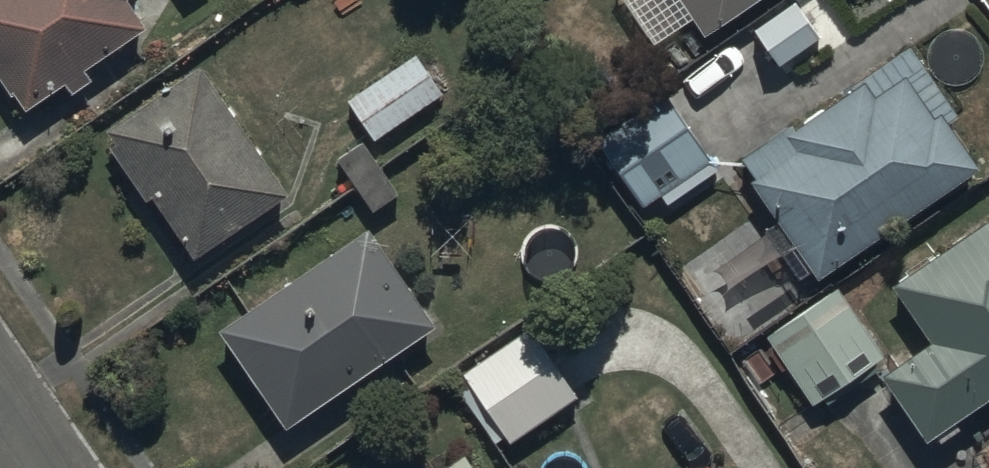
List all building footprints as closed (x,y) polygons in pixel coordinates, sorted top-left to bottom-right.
[(24,114),(63,88),(70,98),(91,84),(84,74),(145,32),(127,5),(135,0),(0,0),(0,78),(24,114)] [(706,39),(761,0),(678,0),(706,39)] [(794,246),(819,282),(980,170),(949,126),(959,120),(908,47),(740,164),(754,183),(749,186),(775,223),(762,232),(779,256),(794,246)] [(413,56),(345,102),(373,144),(441,98),(413,56)] [(106,133),(115,145),(109,149),(145,203),(151,199),(194,262),(288,198),(201,69),(106,133)] [(711,163),(662,91),(618,121),(641,156),(611,176),(636,213),(658,198),(662,205),(710,173),(706,167),(711,163)] [(359,144),(335,162),(373,213),(396,196),(359,144)] [(927,441),(988,400),(988,223),(891,287),(930,345),(884,375),(927,441)] [(371,231),(218,334),(285,434),(438,331),(371,231)] [(764,335),(811,406),(883,358),(836,287),(764,335)] [(528,330),(462,376),(511,446),(576,400),(528,330)] [(465,458),(449,467),(472,467),(465,458)]
